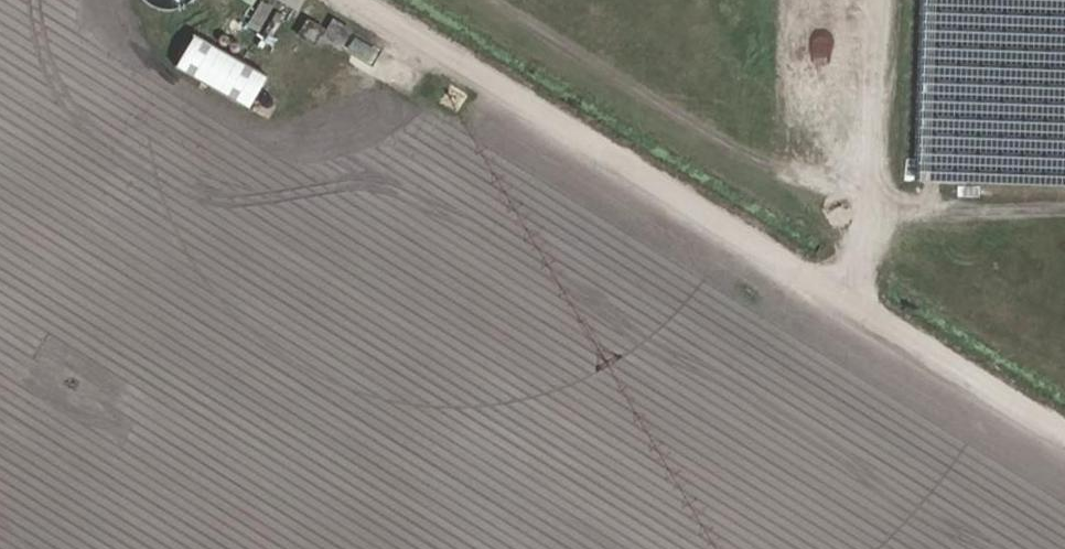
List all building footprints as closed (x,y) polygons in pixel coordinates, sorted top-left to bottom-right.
[(922,185),(1064,190),(1064,0),(928,0),(922,185)] [(176,68),(251,109),(269,76),(195,35),(176,68)]
